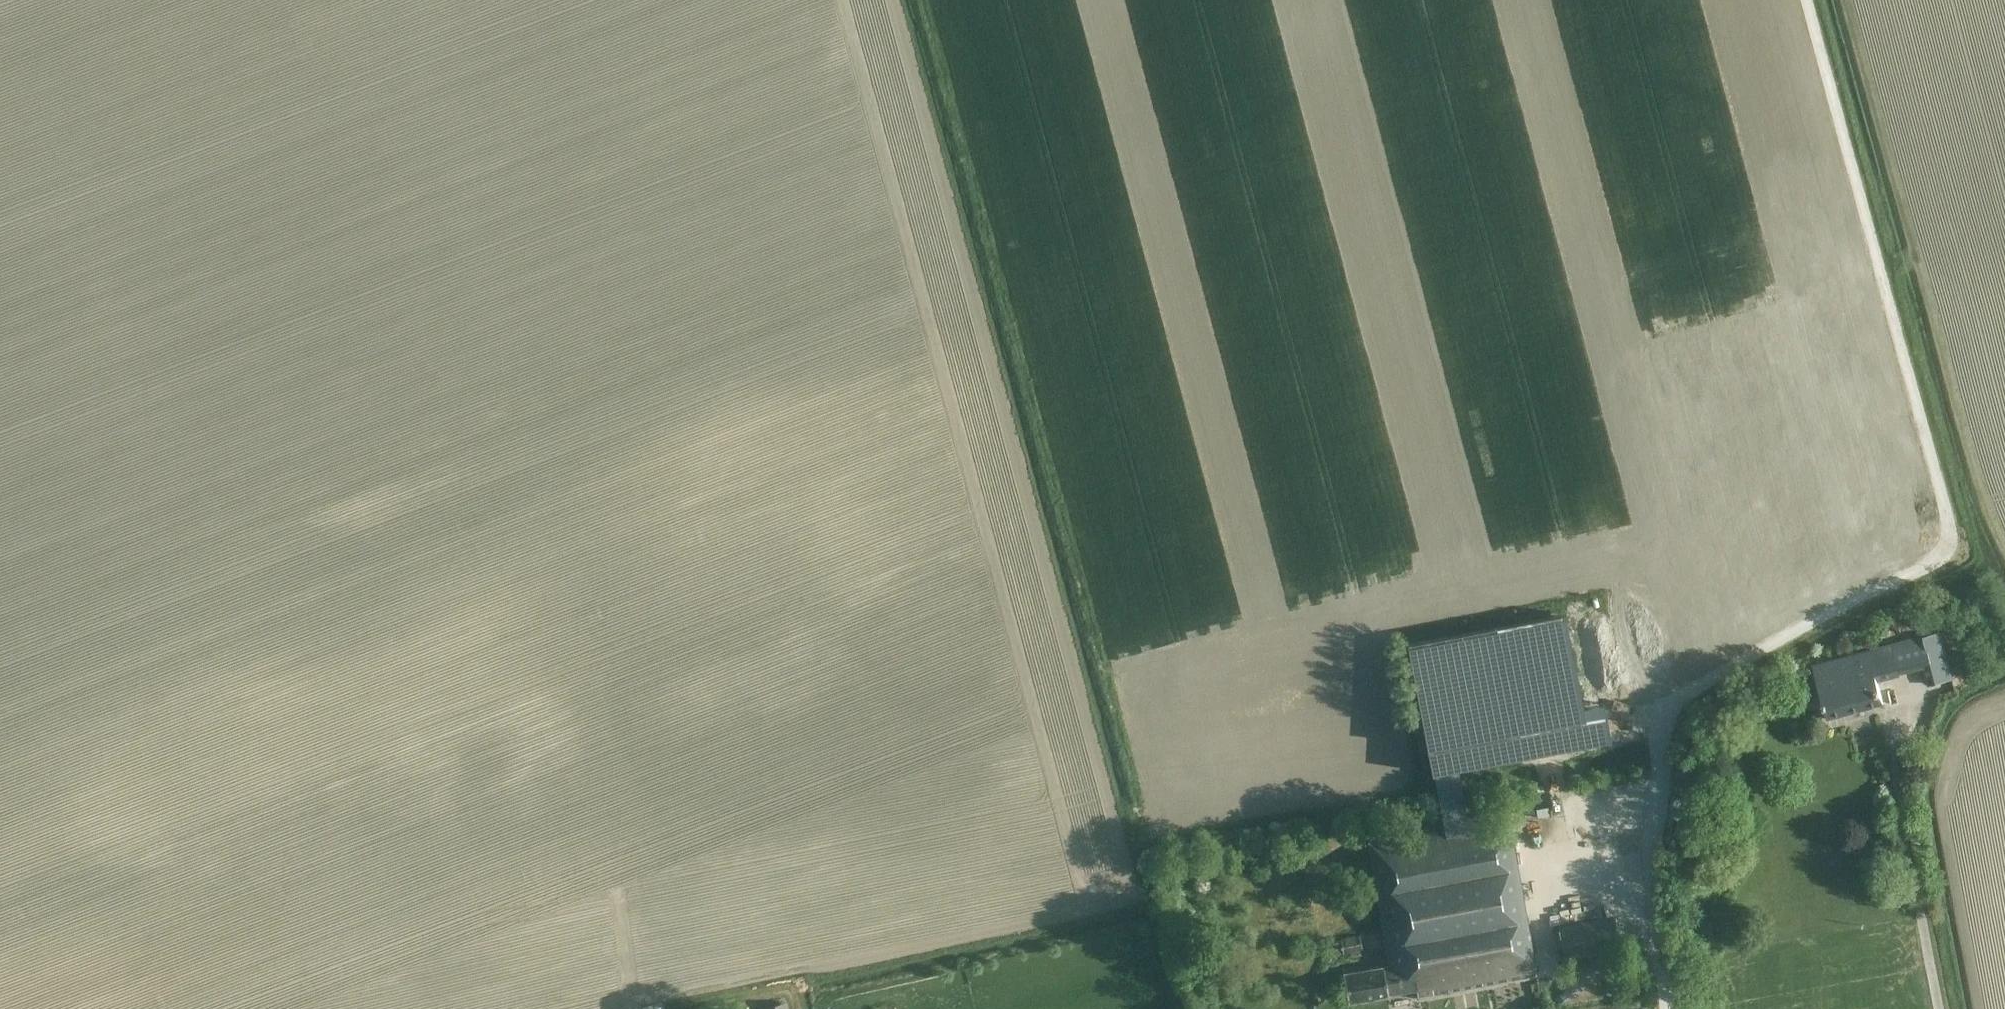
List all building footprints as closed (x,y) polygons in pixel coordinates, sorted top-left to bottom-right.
[(1496,629),(1409,646),(1428,746),(1452,742),(1515,730),(1496,629)] [(1939,631),(1915,638),(1923,667),(1927,684),(1951,678),(1939,631)] [(1869,650),(1812,665),(1827,718),(1880,704),(1883,703),(1877,682),(1876,679),(1900,673),(1896,657),(1892,644),(1869,650)] [(1506,809),(1466,816),(1452,742),(1428,746),(1442,821),(1367,834),(1388,964),(1344,971),(1342,972),(1348,1003),(1388,997),(1387,992),(1416,989),(1418,997),(1536,974),(1506,809)] [(1557,926),(1563,960),(1619,951),(1614,916),(1557,926)] [(1340,937),(1343,953),(1362,950),(1359,934),(1340,937)] [(762,1008),(789,1008),(787,1001),(761,1007),(762,1008)]
